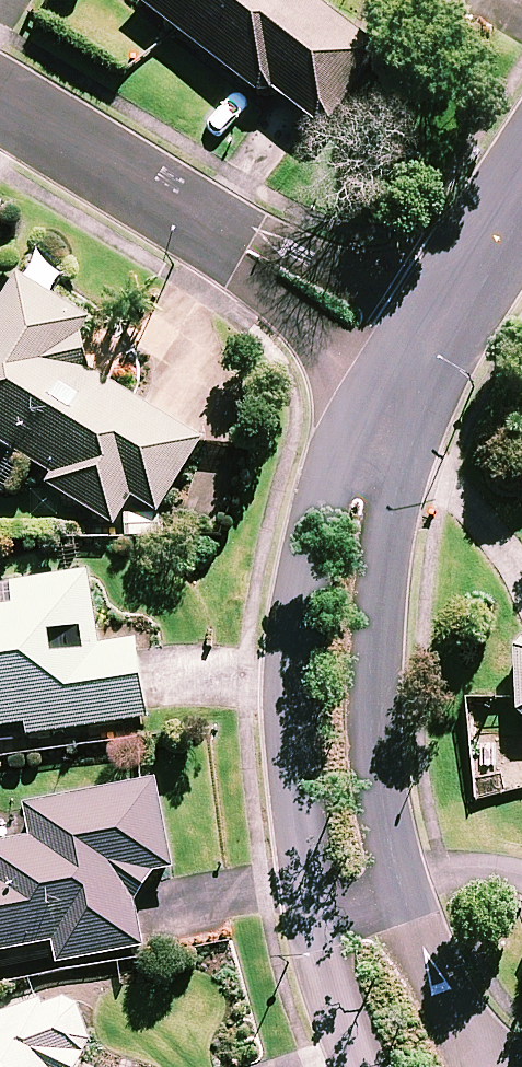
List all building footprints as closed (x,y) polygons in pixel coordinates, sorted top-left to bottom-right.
[(308,0),(140,0),(138,3),(266,100),(272,92),(327,134),(384,58),(308,0)] [(92,327),(20,281),(0,313),(0,446),(55,481),(50,489),(116,531),(134,502),(161,519),(205,449),(105,386),(69,363),(92,327)] [(89,581),(0,593),(0,733),(30,729),(31,739),(151,723),(141,652),(56,664),(52,639),(96,633),(89,581)] [(158,787),(31,810),(36,843),(0,849),(0,956),(56,946),(60,967),(145,951),(132,879),(174,871),(158,787)] [(75,999),(0,1025),(0,1066),(84,1066),(91,1045),(75,999)]
